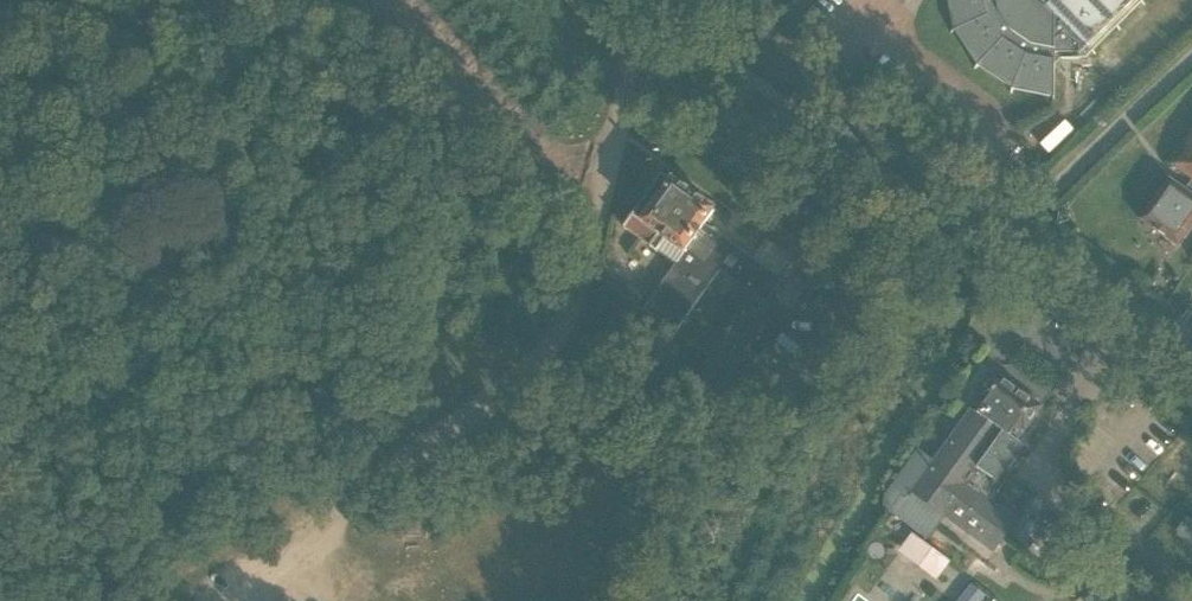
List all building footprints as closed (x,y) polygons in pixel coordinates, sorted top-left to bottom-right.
[(954,30),(955,31),(956,33),(978,66),(983,69),(1013,89),(1014,90),(1054,98),(1055,98),(1055,53),(1080,53),(1087,46),(1092,52),(1144,0),(948,0),(954,30)] [(1170,164),(1191,180),(1191,134),(1170,164)] [(705,225),(715,212),(662,174),(624,228),(677,266),(644,310),(676,333),(720,271),(766,303),(782,281),(705,225)] [(1185,191),(1170,180),(1141,221),(1179,248),(1191,229),(1191,181),(1185,191)] [(936,463),(917,450),(891,487),(888,509),(928,538),(945,516),(996,553),(1018,522),(990,502),(1028,450),(1017,442),(1025,431),(1025,432),(1042,407),(995,373),(978,397),(982,400),(936,463)] [(956,400),(946,414),(955,420),(965,406),(956,400)] [(1161,463),(1168,452),(1153,441),(1145,452),(1161,463)] [(1132,500),(1139,484),(1127,478),(1119,494),(1132,500)] [(1015,540),(1028,547),(1039,526),(1025,519),(1015,540)] [(1041,530),(1029,547),(1043,557),(1055,540),(1041,530)] [(899,552),(937,580),(950,562),(912,534),(899,552)] [(371,560),(372,575),(392,574),(392,560),(371,560)]
